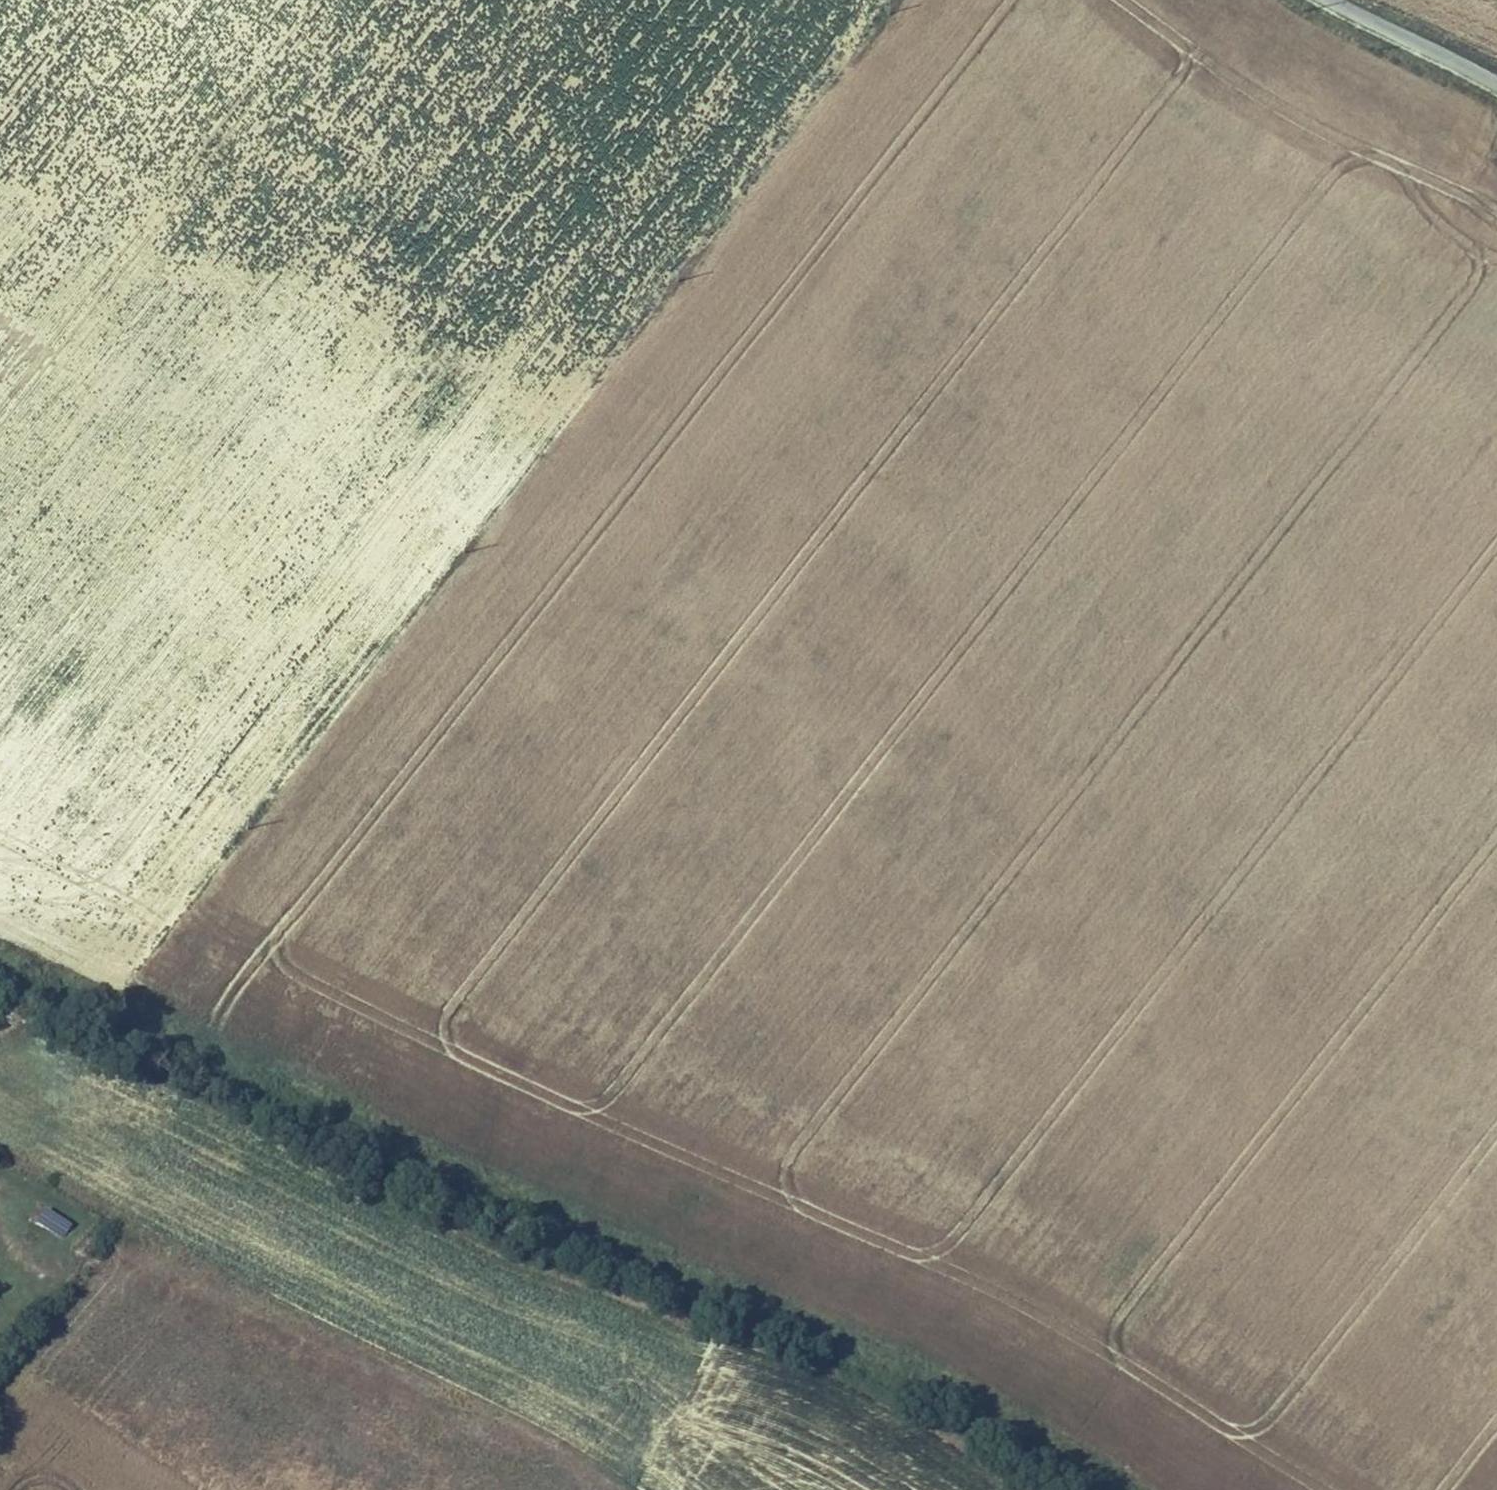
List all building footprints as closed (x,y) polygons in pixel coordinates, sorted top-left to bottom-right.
[(35,1226),(64,1240),(72,1224),(43,1210),(35,1226)]
